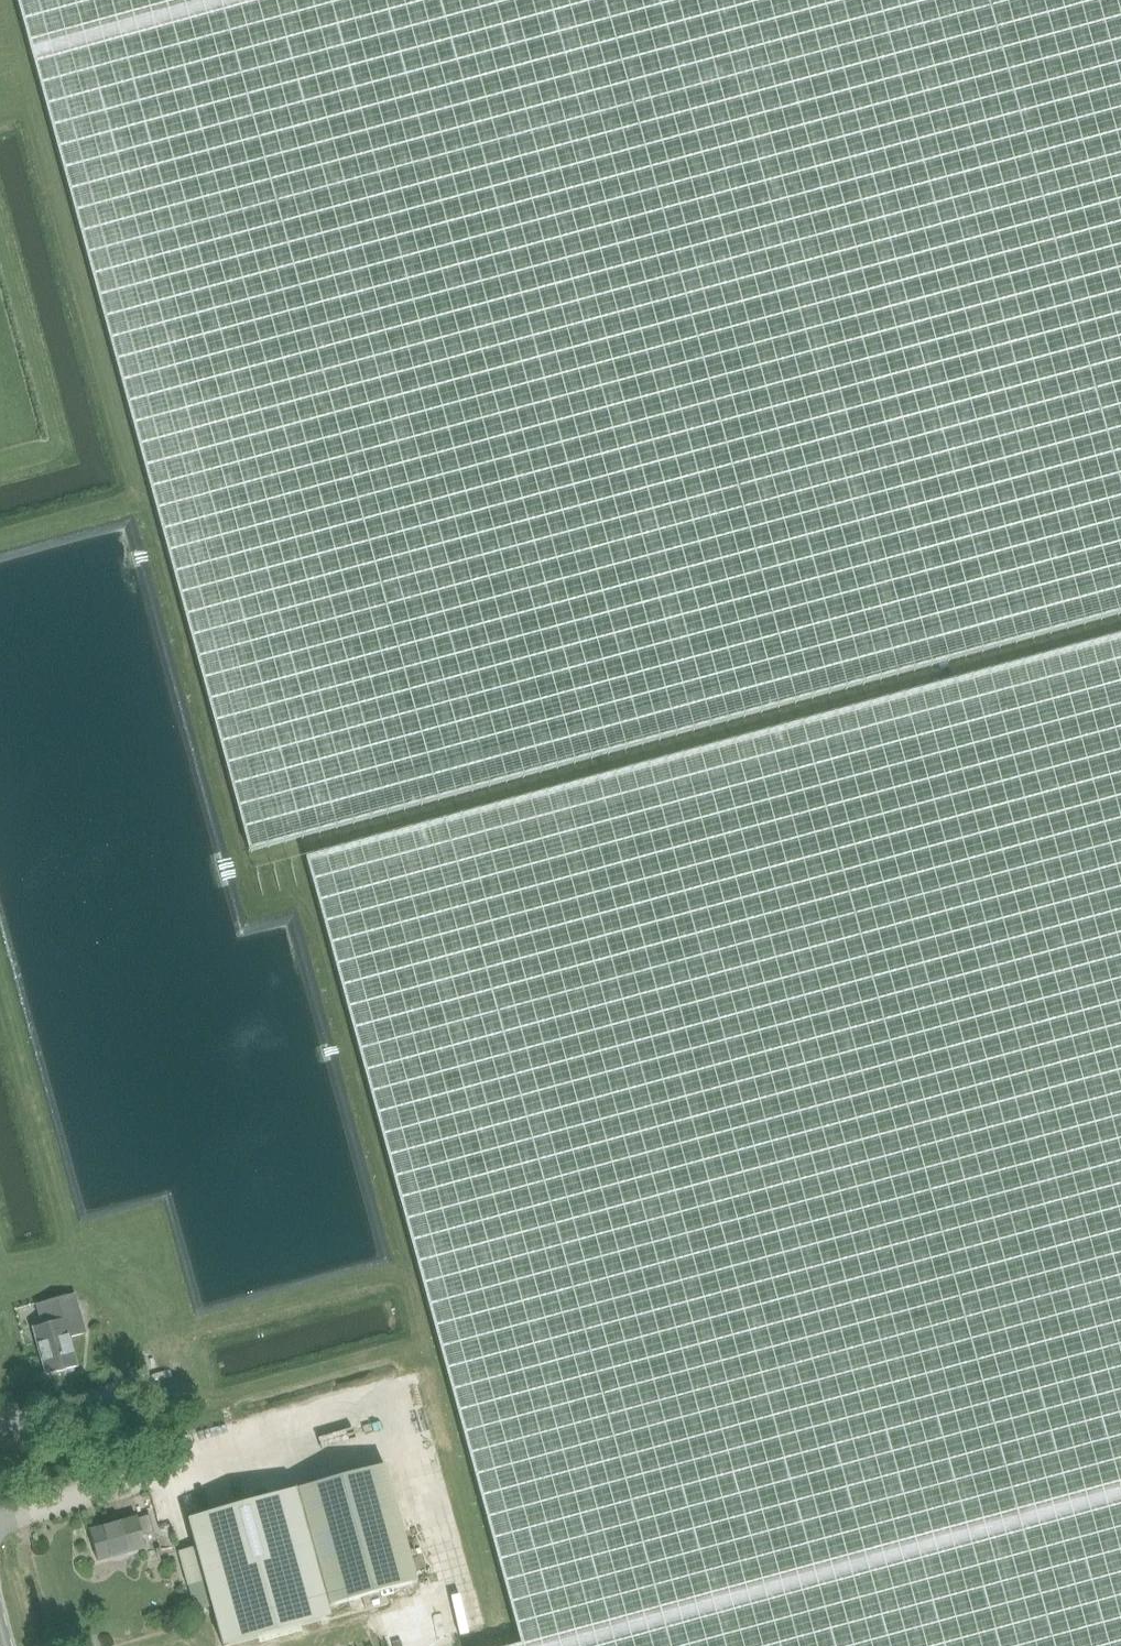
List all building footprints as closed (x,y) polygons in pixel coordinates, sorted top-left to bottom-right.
[(153,504),(249,853),(1120,615),(1120,0),(15,0),(153,504)] [(307,856),(523,1645),(521,1645),(1120,1645),(1120,635),(307,856)] [(78,1367),(68,1338),(86,1333),(74,1295),(57,1300),(37,1306),(42,1326),(33,1328),(48,1376),(78,1367)] [(386,1467),(299,1491),(330,1608),(363,1599),(367,1612),(388,1606),(385,1593),(417,1584),(386,1467)] [(330,1608),(299,1491),(189,1520),(196,1548),(179,1553),(189,1587),(206,1582),(223,1645),(232,1645),(330,1619),(327,1608),(330,1608)] [(89,1532),(97,1562),(145,1548),(141,1536),(153,1532),(149,1516),(137,1520),(136,1518),(89,1532)]
